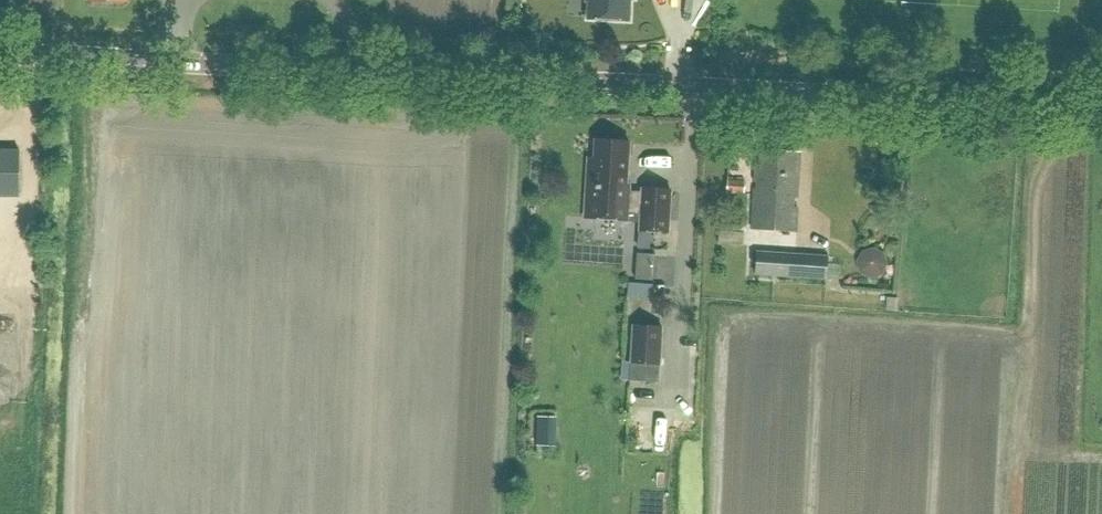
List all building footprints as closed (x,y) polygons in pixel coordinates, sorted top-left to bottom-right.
[(588,18),(628,20),(629,0),(587,0),(589,0),(588,18)] [(667,232),(670,190),(642,188),(642,197),(628,196),(629,186),(626,186),(629,142),(595,140),(594,158),(588,158),(584,217),(627,220),(627,211),(641,212),(639,231),(667,232)] [(798,199),(800,152),(756,150),(755,181),(757,181),(756,189),(754,189),(752,230),(796,232),(798,207),(793,207),(794,198),(798,199)] [(0,151),(0,197),(18,197),(18,151),(0,151)] [(727,193),(744,194),(745,181),(727,180),(727,193)] [(748,232),(747,245),(786,246),(786,233),(748,232)] [(755,275),(826,279),(828,255),(756,251),(755,275)] [(635,289),(654,289),(654,257),(635,257),(635,289)] [(658,273),(680,274),(680,262),(658,261),(658,273)] [(630,381),(658,383),(665,383),(666,364),(660,363),(662,327),(633,326),(630,381)]
